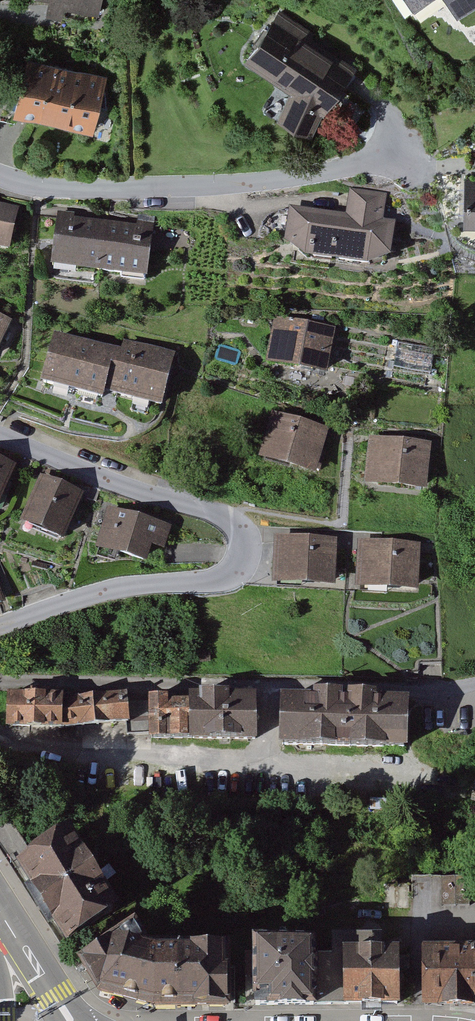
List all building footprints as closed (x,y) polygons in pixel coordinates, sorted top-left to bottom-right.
[(45,8),(98,20),(103,0),(47,0),(45,8)] [(413,14),(433,0),(404,0),(413,14)] [(456,17),(474,5),(474,0),(445,0),(456,17)] [(277,118),(313,133),(330,99),(355,64),(280,7),(244,59),(289,90),(277,118)] [(93,131),(109,73),(29,51),(20,82),(0,77),(0,116),(15,120),(17,111),(93,131)] [(464,177),(463,219),(474,220),(474,177),(464,177)] [(367,263),(392,253),(397,219),(385,218),(389,192),(350,187),(346,213),(289,205),(285,239),(304,254),(367,263)] [(10,249),(20,207),(0,202),(0,247),(10,249)] [(51,264),(147,276),(154,223),(137,221),(136,224),(74,216),(75,212),(58,210),(51,264)] [(11,320),(0,314),(0,344),(11,320)] [(267,362),(327,374),(336,328),(276,316),(267,362)] [(105,390),(162,404),(175,353),(124,340),(122,348),(54,331),(41,382),(103,398),(105,390)] [(398,341),(393,369),(431,375),(436,348),(398,341)] [(259,457),(317,473),(331,428),(273,411),(259,457)] [(366,483),(427,489),(432,442),(370,436),(366,483)] [(0,458),(0,503),(16,464),(0,458)] [(85,493),(40,474),(19,521),(64,540),(85,493)] [(171,526),(109,507),(97,546),(148,561),(152,545),(164,548),(171,526)] [(274,583),(337,586),(339,538),(276,535),(274,583)] [(357,587),(419,591),(421,542),(360,538),(357,587)] [(313,692),(281,692),(280,742),(407,745),(409,695),(378,694),(378,688),(348,688),(348,693),(342,693),(343,687),(313,687),(313,692)] [(256,738),(256,691),(229,691),(229,688),(199,688),(199,691),(189,691),(189,697),(169,697),(169,693),(148,693),(148,737),(189,737),(189,739),(256,738)] [(64,692),(8,690),(6,726),(62,726),(130,720),(127,690),(63,696),(64,692)] [(68,824),(13,860),(66,940),(121,905),(68,824)] [(470,877),(441,877),(440,905),(470,905),(470,877)] [(128,922),(128,926),(81,958),(93,977),(92,982),(97,990),(153,1006),(231,1006),(231,940),(219,940),(219,941),(190,942),(190,944),(156,943),(151,943),(135,917),(128,922)] [(343,945),(382,945),(382,932),(332,932),(333,953),(317,952),(317,1002),(343,1002),(343,945)] [(316,934),(253,934),(253,1003),(317,1003),(317,1002),(317,952),(316,934)] [(421,943),(422,1004),(474,1003),(474,943),(421,943)] [(382,945),(343,945),(343,1002),(343,1004),(400,1003),(400,945),(382,945)]
